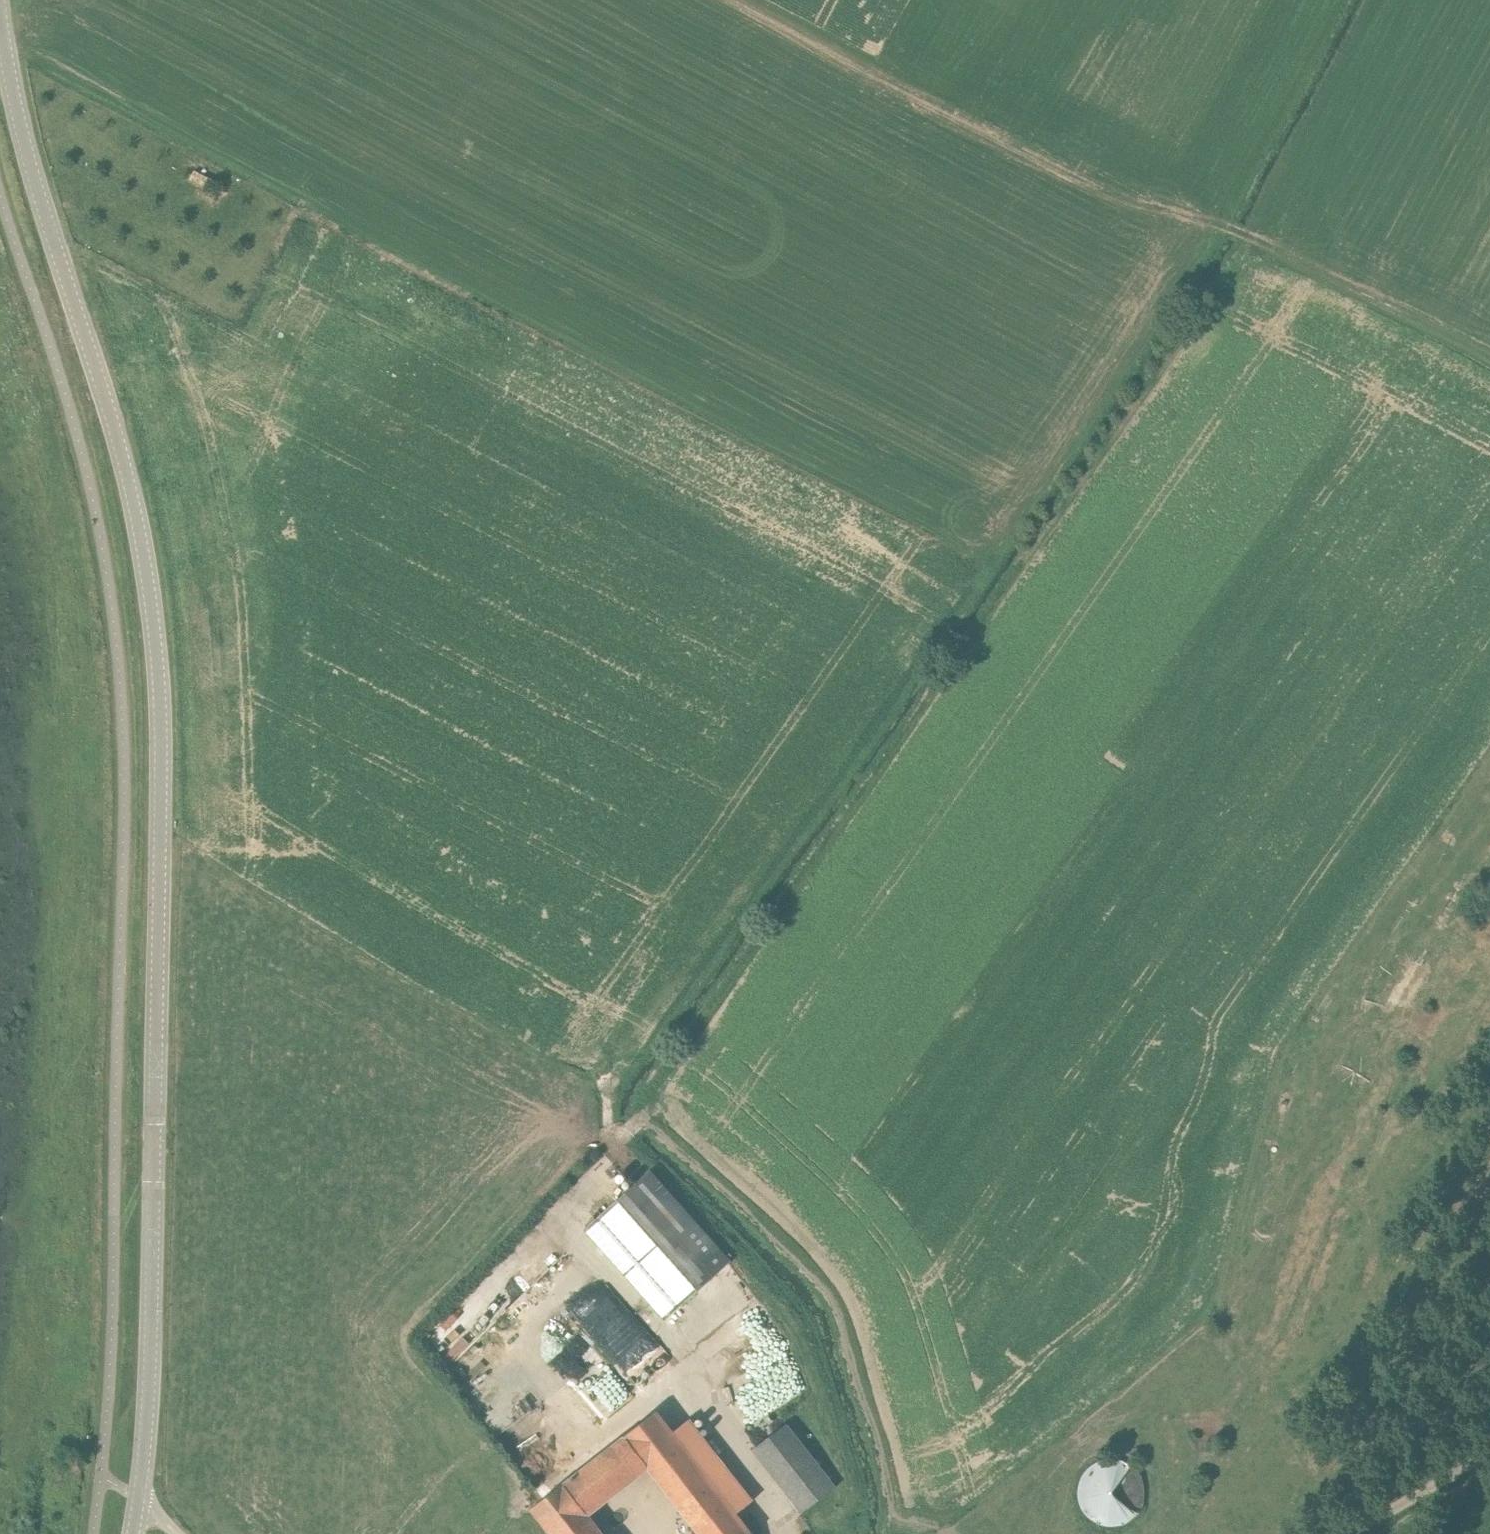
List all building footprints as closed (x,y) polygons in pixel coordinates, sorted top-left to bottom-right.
[(664,1321),(730,1261),(651,1171),(584,1230),(664,1321)] [(737,1514),(753,1501),(690,1420),(674,1432),(657,1411),(624,1437),(624,1436),(563,1483),(564,1484),(563,1485),(530,1510),(549,1533),(604,1533),(590,1516),(648,1472),(697,1533),(753,1533),(737,1514)] [(840,1486),(793,1414),(755,1439),(802,1511),(840,1486)] [(1085,1514),(1090,1519),(1097,1523),(1108,1527),(1113,1527),(1124,1524),(1130,1522),(1134,1518),(1139,1513),(1142,1508),(1145,1496),(1145,1488),(1144,1482),(1142,1477),(1139,1472),(1134,1468),(1129,1464),(1124,1461),(1119,1460),(1113,1459),(1107,1459),(1100,1461),(1095,1463),(1089,1468),(1085,1471),(1082,1476),(1079,1482),(1078,1489),(1078,1496),(1079,1502),(1081,1508),(1085,1514)]
